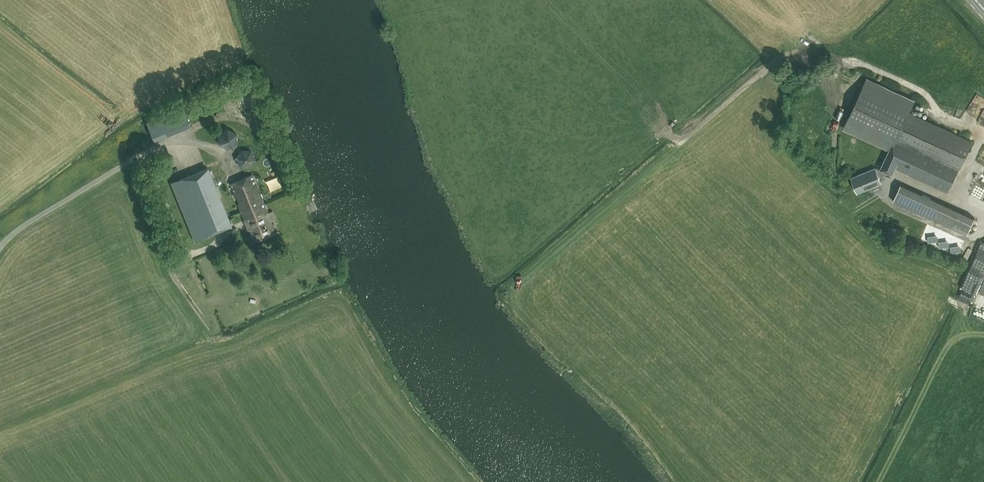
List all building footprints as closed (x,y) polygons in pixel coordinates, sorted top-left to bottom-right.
[(972,142),(909,112),(914,101),(866,79),(844,128),(890,150),(880,169),(891,174),(894,168),(947,192),(972,142)] [(966,108),(977,115),(983,104),(983,98),(975,93),(966,108)] [(183,107),(146,122),(153,140),(190,126),(183,107)] [(222,147),(236,143),(232,131),(219,135),(222,147)] [(254,161),(250,151),(236,157),(241,167),(254,161)] [(194,240),(230,226),(207,168),(171,183),(194,240)] [(851,178),(857,193),(881,183),(875,168),(851,178)] [(238,204),(253,241),(274,233),(251,175),(230,184),(235,197),(238,196),(241,203),(238,204)] [(974,218),(900,184),(893,201),(967,234),(974,218)]
